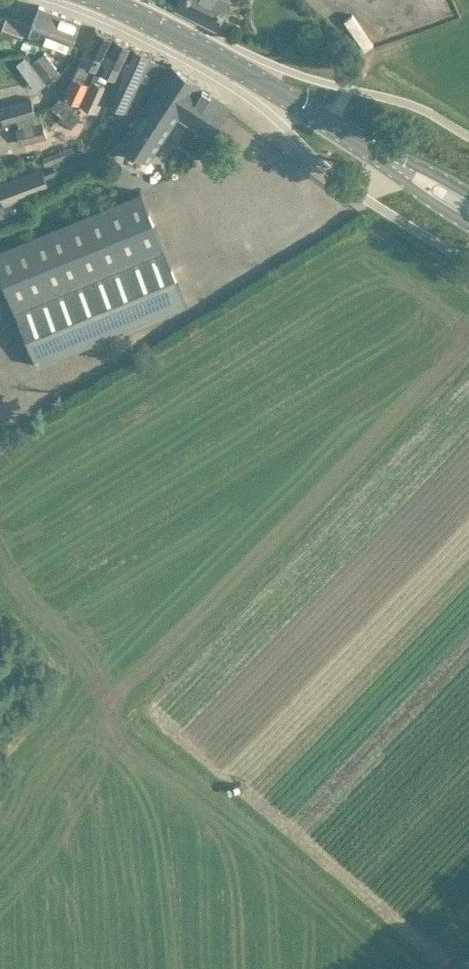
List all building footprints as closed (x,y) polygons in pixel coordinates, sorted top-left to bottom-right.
[(226,9),(230,0),(180,0),(176,7),(216,27),(226,9)] [(40,4),(33,23),(29,33),(70,49),(74,39),(81,20),(40,4)] [(7,16),(3,26),(24,34),(28,24),(7,16)] [(100,67),(115,35),(96,27),(88,45),(81,59),(64,95),(60,93),(52,107),(63,115),(61,118),(72,127),(75,123),(69,114),(87,89),(92,77),(100,67)] [(118,75),(133,43),(115,35),(100,67),(92,77),(87,89),(69,114),(75,123),(81,116),(77,111),(82,103),(100,112),(106,99),(109,100),(115,87),(118,75)] [(115,87),(109,100),(126,108),(138,84),(144,71),(152,53),(133,43),(118,75),(115,87)] [(48,83),(62,73),(45,51),(32,61),(48,83)] [(30,61),(21,68),(28,77),(38,70),(30,61)] [(172,63),(162,79),(122,140),(131,146),(128,151),(128,154),(129,155),(130,157),(134,157),(136,156),(138,155),(139,152),(149,158),(178,113),(211,135),(220,121),(231,104),(198,83),(200,80),(172,63)] [(36,112),(31,96),(0,106),(5,123),(14,120),(13,119),(36,112)] [(13,119),(14,120),(21,144),(48,136),(41,113),(36,114),(36,112),(13,119)] [(0,181),(0,189),(5,203),(50,187),(42,165),(0,181)] [(187,303),(142,191),(0,248),(0,270),(15,307),(38,365),(187,303)]
